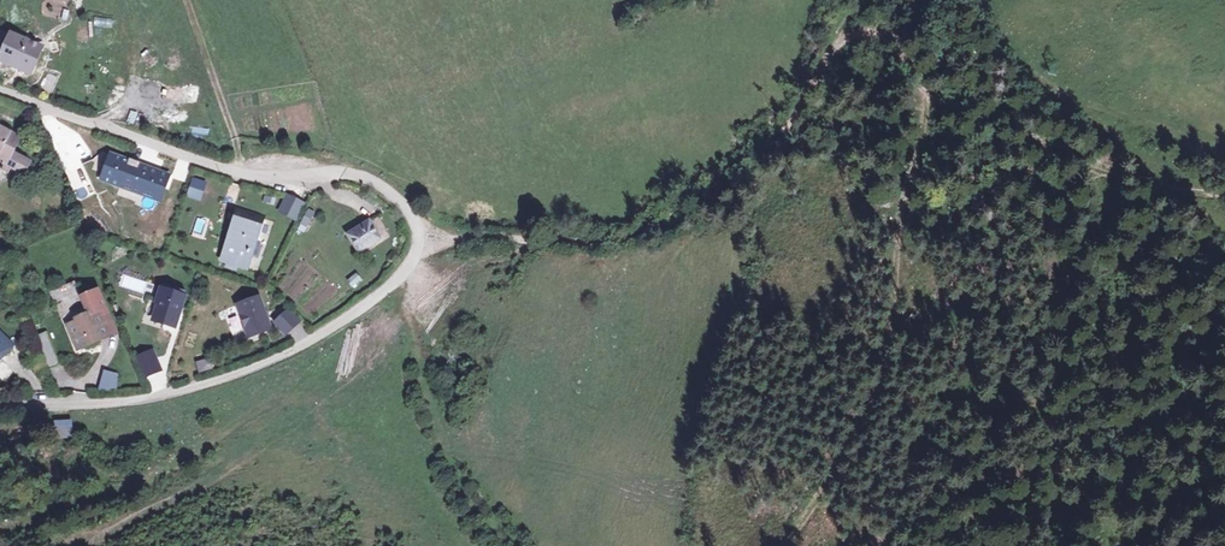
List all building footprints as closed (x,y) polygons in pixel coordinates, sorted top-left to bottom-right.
[(93,17),(93,27),(112,27),(112,18),(93,17)] [(40,49),(13,38),(2,63),(25,72),(28,75),(39,51),(40,49)] [(33,85),(48,56),(39,51),(28,75),(25,72),(22,80),(33,85)] [(20,141),(0,130),(0,159),(1,160),(0,161),(0,164),(5,167),(3,172),(10,176),(12,171),(23,177),(31,164),(13,154),(20,141)] [(170,172),(99,150),(93,167),(100,170),(96,181),(161,202),(170,172)] [(75,168),(81,166),(74,152),(69,154),(75,168)] [(201,199),(204,181),(192,179),(188,197),(201,199)] [(228,188),(226,200),(235,202),(238,190),(228,188)] [(308,200),(292,193),(284,210),(300,217),(308,200)] [(306,208),(299,225),(307,228),(314,212),(306,208)] [(236,233),(244,212),(237,210),(230,231),(236,233)] [(264,219),(244,212),(236,233),(230,231),(219,261),(225,262),(224,266),(233,269),(234,265),(238,266),(244,268),(251,243),(255,245),(264,219)] [(973,219),(959,220),(960,230),(974,229),(973,219)] [(370,221),(349,235),(359,252),(381,239),(370,221)] [(346,281),(353,288),(362,280),(355,272),(346,281)] [(175,327),(186,292),(176,289),(174,294),(163,291),(162,290),(158,303),(160,304),(154,321),(175,327)] [(91,318),(69,328),(79,351),(110,338),(109,334),(107,329),(113,327),(98,292),(83,299),(91,318)] [(259,298),(237,305),(248,337),(270,329),(259,298)] [(299,321),(289,310),(275,322),(286,333),(299,321)] [(49,334),(37,339),(51,372),(63,367),(49,334)] [(0,335),(0,362),(3,364),(15,347),(0,335)] [(155,351),(139,358),(142,364),(157,357),(155,351)] [(164,371),(157,357),(142,364),(148,378),(164,371)] [(195,362),(198,373),(209,369),(205,359),(195,362)] [(102,370),(99,389),(115,392),(118,373),(102,370)] [(73,421),(56,420),(55,434),(72,434),(73,421)]
